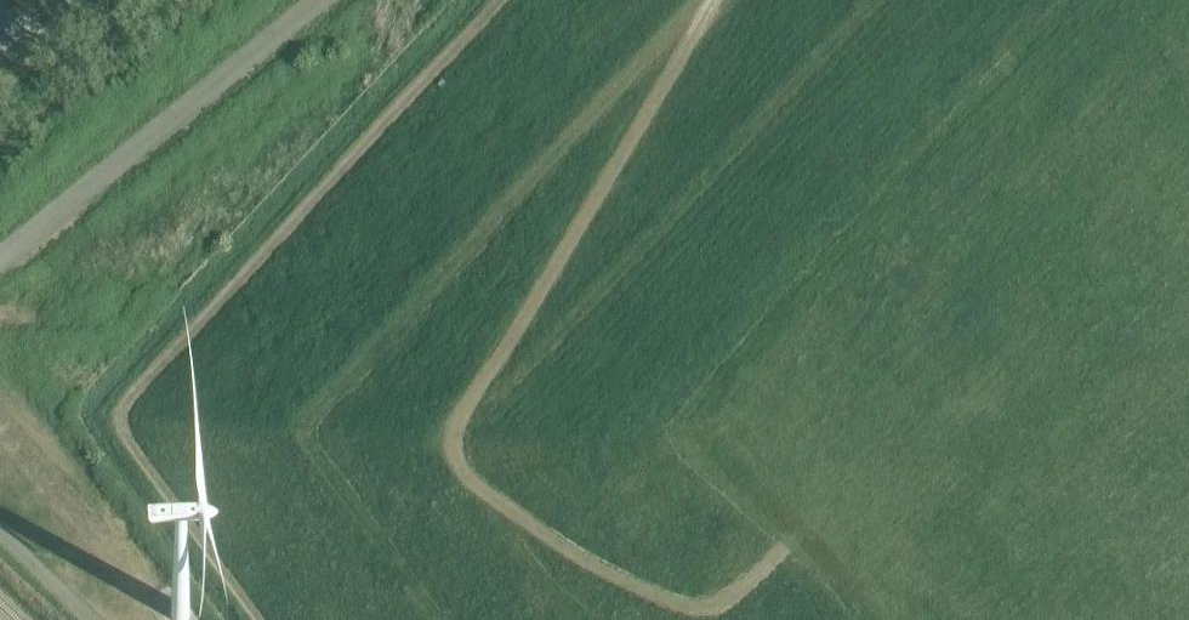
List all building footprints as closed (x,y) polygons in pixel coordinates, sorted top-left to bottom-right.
[(187,606),(187,605),(185,604),(184,604),(182,603),(180,603),(178,603),(176,604),(174,605),(173,606),(171,608),(170,610),(170,611),(170,613),(170,615),(170,617),(171,617),(172,619),(188,619),(189,619),(190,617),(190,615),(190,612),(190,611),(190,610),(188,607),(187,606)]
